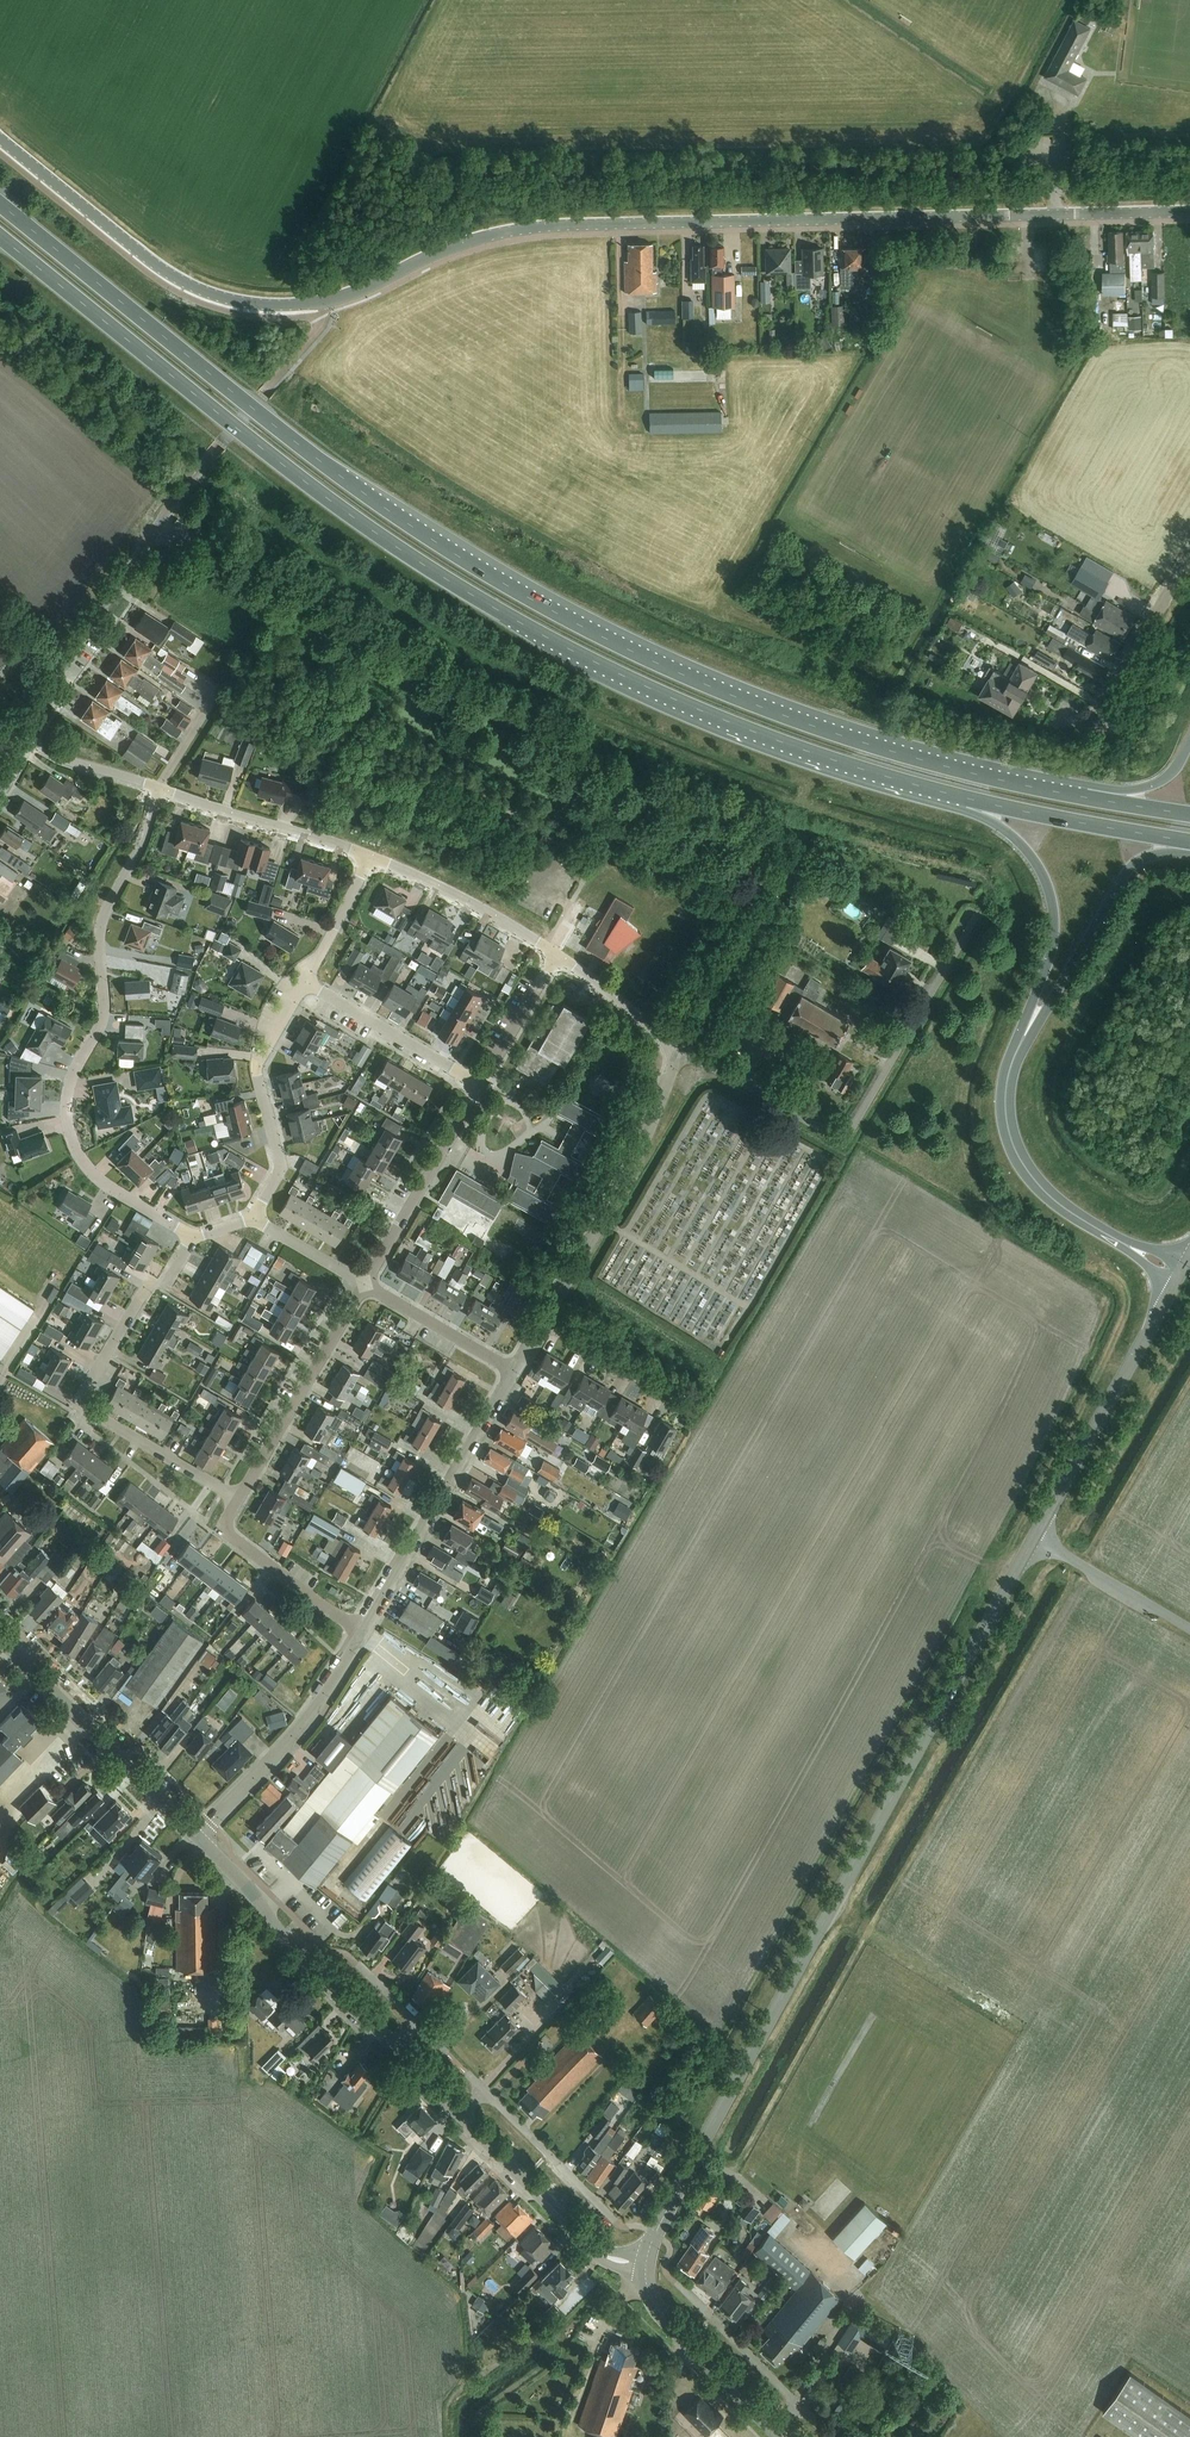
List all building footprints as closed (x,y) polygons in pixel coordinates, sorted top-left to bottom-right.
[(1102,13),(1084,4),(1077,17),(1095,27),(1102,13)] [(1045,77),(1079,95),(1087,79),(1069,69),(1091,28),(1075,20),(1045,77)] [(1111,272),(1103,272),(1104,294),(1126,293),(1125,272),(1124,272),(1123,231),(1109,232),(1111,272)] [(1141,254),(1141,231),(1127,231),(1128,254),(1130,254),(1131,280),(1142,280),(1142,267),(1141,254)] [(1154,231),(1141,231),(1141,254),(1142,267),(1155,267),(1154,231)] [(652,271),(652,243),(628,244),(628,261),(625,261),(625,292),(656,292),(656,271),(652,271)] [(691,258),(691,267),(691,281),(705,281),(705,266),(703,266),(703,245),(693,246),(693,258),(691,258)] [(713,307),(735,307),(734,274),(723,274),(723,266),(725,266),(724,247),(710,247),(710,266),(712,266),(713,307)] [(802,249),(803,273),(795,273),(796,289),(811,288),(811,274),(823,274),(823,248),(802,249)] [(859,274),(864,274),(864,248),(842,248),(843,267),(847,267),(847,278),(853,278),(853,284),(859,284),(859,274)] [(767,250),(767,272),(790,272),(789,249),(767,250)] [(756,274),(756,266),(741,266),(741,274),(756,274)] [(1164,272),(1152,272),(1152,296),(1165,296),(1164,272)] [(875,296),(876,280),(867,280),(867,296),(875,296)] [(775,304),(775,285),(764,285),(764,304),(775,304)] [(1146,286),(1132,287),(1133,301),(1147,300),(1146,286)] [(658,310),(658,297),(646,297),(646,324),(675,323),(675,310),(658,310)] [(687,298),(687,299),(682,299),(682,318),(693,317),(693,299),(691,299),(691,298),(687,298)] [(836,323),(848,322),(847,302),(834,303),(836,323)] [(641,311),(628,311),(629,333),(642,332),(641,311)] [(1113,312),(1113,327),(1128,326),(1128,318),(1128,312),(1113,312)] [(1141,318),(1128,318),(1128,326),(1128,331),(1141,331),(1141,318)] [(628,372),(629,389),(644,389),(643,372),(628,372)] [(649,432),(722,431),(721,412),(649,413),(649,432)] [(1008,541),(1002,538),(999,544),(1005,548),(1008,541)] [(1072,582),(1099,597),(1108,581),(1081,565),(1072,582)] [(1025,574),(1021,582),(1032,588),(1036,580),(1025,574)] [(1006,587),(1014,597),(1021,591),(1014,581),(1006,587)] [(974,600),(977,595),(970,592),(968,597),(974,600)] [(1105,616),(1129,629),(1136,617),(1106,599),(1105,602),(1099,598),(1092,610),(1098,613),(1098,614),(1104,617),(1105,616)] [(1123,639),(1129,629),(1105,616),(1104,617),(1098,614),(1098,613),(1092,610),(1084,605),(1080,614),(1123,639)] [(170,628),(146,612),(135,628),(163,646),(172,632),(189,644),(187,647),(196,653),(204,641),(175,621),(170,628)] [(958,631),(963,623),(952,617),(948,625),(958,631)] [(1110,660),(1120,643),(1096,629),(1092,637),(1072,625),(1067,634),(1050,624),(1046,631),(1076,648),(1080,642),(1087,645),(1086,646),(1110,660)] [(1099,676),(1105,666),(1069,646),(1070,645),(1053,636),(1048,645),(1065,655),(1078,662),(1076,666),(1087,672),(1088,670),(1099,676)] [(152,648),(136,637),(130,646),(154,663),(163,669),(171,675),(173,671),(180,661),(167,653),(162,661),(149,652),(152,648)] [(151,668),(154,663),(130,646),(124,655),(140,666),(142,662),(151,668)] [(8,656),(0,649),(0,666),(8,656)] [(140,684),(155,694),(158,689),(135,673),(137,669),(122,658),(115,667),(140,684)] [(1029,687),(1038,672),(1020,662),(1018,665),(1011,661),(1004,674),(990,666),(984,675),(989,678),(980,695),(1013,713),(1022,698),(1023,698),(1029,687)] [(148,705),(155,694),(140,684),(115,667),(109,676),(125,687),(128,683),(141,692),(140,694),(138,698),(148,705)] [(186,685),(171,675),(163,669),(158,676),(182,692),(186,685)] [(107,679),(101,688),(126,705),(139,714),(142,709),(135,704),(121,694),(123,690),(107,679)] [(126,705),(101,688),(95,697),(111,708),(114,704),(130,715),(129,717),(138,723),(143,717),(138,714),(139,714),(126,705)] [(93,700),(87,709),(117,729),(122,722),(117,718),(115,721),(106,715),(109,711),(93,700)] [(180,700),(176,706),(188,714),(192,708),(180,700)] [(111,738),(117,729),(87,709),(81,718),(97,729),(99,725),(108,731),(106,735),(111,738)] [(177,709),(170,719),(184,729),(191,719),(177,709)] [(176,737),(182,729),(166,718),(161,726),(176,737)] [(143,736),(139,743),(153,752),(158,745),(143,736)] [(243,737),(235,760),(247,765),(255,742),(243,737)] [(153,754),(133,740),(122,755),(142,769),(153,754)] [(224,756),(222,763),(203,758),(198,778),(214,782),(213,785),(227,788),(235,759),(224,756)] [(63,784),(50,775),(40,788),(57,800),(61,793),(69,799),(72,793),(80,799),(86,792),(66,778),(63,784)] [(282,781),(262,776),(257,794),(272,798),(272,801),(282,803),(284,796),(304,801),(308,785),(283,778),(282,781)] [(43,822),(48,815),(24,800),(14,815),(27,823),(25,826),(36,833),(37,832),(49,840),(56,830),(43,822)] [(71,821),(56,811),(50,820),(64,830),(66,828),(78,837),(82,831),(70,822),(71,821)] [(189,848),(196,824),(181,820),(177,836),(167,833),(161,851),(176,856),(180,845),(189,848)] [(210,829),(196,824),(189,848),(197,850),(195,859),(209,863),(214,847),(205,845),(210,829)] [(32,842),(7,825),(0,836),(0,837),(17,848),(20,843),(28,848),(32,842)] [(241,861),(249,863),(256,843),(241,839),(237,853),(230,851),(226,865),(238,869),(241,861)] [(270,847),(256,843),(249,863),(263,868),(261,876),(268,878),(272,864),(265,862),(270,847)] [(8,861),(13,854),(2,847),(0,849),(0,856),(8,861)] [(302,880),(309,882),(316,861),(301,857),(297,872),(290,870),(285,887),(292,889),(292,887),(299,889),(302,880)] [(8,877),(13,881),(18,873),(0,860),(0,893),(6,897),(13,887),(5,882),(8,877)] [(330,866),(316,861),(309,882),(310,882),(307,890),(329,897),(333,883),(325,880),(330,866)] [(210,887),(223,891),(227,875),(215,871),(210,887)] [(158,881),(147,908),(166,916),(168,910),(178,913),(184,897),(174,894),(176,888),(158,881)] [(377,906),(373,913),(400,929),(411,910),(403,905),(406,899),(385,887),(375,904),(377,906)] [(232,899),(210,891),(204,908),(226,916),(232,899)] [(616,952),(640,932),(626,920),(634,907),(615,896),(585,948),(603,958),(600,964),(606,968),(616,951),(616,952)] [(246,912),(270,919),(274,907),(250,900),(246,912)] [(429,935),(440,916),(429,909),(425,915),(419,912),(407,932),(413,936),(414,934),(426,941),(429,935)] [(881,936),(896,943),(907,921),(892,914),(881,936)] [(440,916),(429,935),(434,938),(430,946),(436,949),(442,953),(454,933),(448,929),(452,922),(440,916)] [(265,936),(290,951),(299,936),(275,921),(265,936)] [(76,938),(81,926),(73,923),(68,935),(76,938)] [(151,931),(151,930),(132,923),(125,943),(144,950),(151,931)] [(153,924),(151,930),(151,931),(160,935),(163,928),(153,924)] [(493,941),(481,934),(478,941),(471,937),(460,958),(466,961),(468,957),(479,964),(481,960),(493,941)] [(388,935),(385,940),(392,943),(394,938),(388,935)] [(229,941),(223,953),(235,960),(242,948),(229,941)] [(496,961),(504,948),(493,941),(481,960),(479,964),(477,968),(495,978),(503,965),(496,961)] [(359,987),(370,969),(359,962),(364,953),(354,947),(347,960),(357,965),(348,981),(359,987)] [(861,968),(874,975),(895,987),(911,960),(890,947),(881,963),(868,956),(861,968)] [(78,959),(67,953),(62,950),(58,957),(62,959),(53,975),(73,986),(81,972),(78,971),(79,968),(74,965),(78,959)] [(181,951),(180,964),(197,966),(198,954),(181,951)] [(392,955),(384,969),(385,970),(380,979),(386,982),(394,970),(400,959),(392,955)] [(437,956),(431,967),(437,970),(444,959),(437,956)] [(229,983),(251,996),(264,974),(242,961),(229,983)] [(385,970),(384,969),(373,963),(370,969),(359,987),(371,994),(380,979),(385,970)] [(471,979),(477,969),(470,965),(464,975),(471,979)] [(443,967),(439,974),(443,977),(447,969),(443,967)] [(394,1008),(405,989),(394,983),(399,973),(394,970),(386,982),(392,986),(383,1001),(394,1008)] [(175,972),(171,990),(184,993),(189,975),(175,972)] [(788,1016),(835,1044),(848,1022),(814,1002),(819,992),(816,991),(821,983),(810,977),(803,989),(778,974),(763,1000),(788,1015),(788,1016)] [(127,997),(150,996),(149,980),(126,981),(127,997)] [(459,998),(477,1009),(484,997),(466,986),(467,985),(461,982),(459,986),(464,989),(459,998)] [(405,989),(394,1008),(405,1014),(414,999),(420,1002),(428,990),(422,986),(419,990),(408,983),(405,989)] [(439,987),(435,993),(442,998),(446,991),(439,987)] [(199,996),(192,993),(187,1006),(194,1009),(199,996)] [(198,1007),(220,1015),(224,1004),(202,996),(198,1007)] [(470,1020),(477,1009),(459,998),(454,1007),(448,1004),(446,1008),(451,1011),(452,1010),(470,1020)] [(432,1001),(430,1005),(438,1010),(440,1006),(432,1001)] [(0,1012),(0,1020),(2,1022),(7,1014),(11,1005),(5,1002),(1,1010),(0,1012)] [(564,1064),(590,1019),(564,1004),(561,1008),(553,1004),(516,1067),(547,1084),(560,1061),(564,1064)] [(463,1032),(470,1020),(452,1010),(451,1011),(447,1019),(441,1016),(439,1020),(444,1023),(445,1022),(463,1032)] [(423,1011),(417,1021),(424,1025),(429,1015),(423,1011)] [(63,1044),(72,1028),(48,1014),(39,1030),(36,1028),(26,1046),(42,1055),(51,1041),(54,1039),(63,1044)] [(221,1036),(233,1041),(239,1026),(210,1015),(208,1021),(215,1023),(211,1035),(220,1038),(221,1036)] [(170,1034),(170,1018),(156,1018),(155,1026),(163,1026),(162,1033),(170,1034)] [(301,1031),(319,1042),(326,1031),(335,1037),(339,1031),(326,1023),(323,1029),(307,1020),(301,1031)] [(445,1022),(444,1023),(440,1031),(434,1027),(432,1031),(438,1035),(439,1034),(456,1044),(463,1032),(445,1022)] [(126,1024),(125,1034),(127,1034),(126,1040),(119,1039),(118,1046),(117,1047),(116,1051),(118,1053),(118,1055),(143,1056),(144,1041),(143,1041),(144,1025),(126,1024)] [(313,1053),(319,1042),(301,1031),(294,1043),(310,1052),(306,1057),(309,1059),(319,1065),(323,1059),(313,1053)] [(6,1046),(4,1048),(8,1052),(10,1050),(12,1053),(18,1049),(11,1041),(6,1045),(6,1046)] [(172,1056),(196,1059),(198,1046),(174,1043),(172,1056)] [(362,1065),(372,1048),(364,1043),(359,1051),(357,1050),(352,1059),(362,1065)] [(306,1057),(296,1051),(292,1057),(305,1065),(309,1059),(306,1057)] [(844,1092),(854,1075),(848,1071),(853,1061),(839,1053),(829,1070),(833,1072),(827,1083),(844,1092)] [(234,1061),(233,1059),(233,1057),(207,1059),(209,1081),(235,1078),(234,1069),(236,1067),(236,1063),(234,1061)] [(389,1082),(398,1066),(387,1059),(377,1075),(389,1082)] [(17,1081),(16,1091),(44,1092),(44,1082),(42,1082),(42,1075),(28,1075),(28,1067),(10,1062),(10,1080),(17,1081)] [(134,1070),(138,1089),(164,1085),(161,1065),(134,1070)] [(398,1066),(389,1082),(400,1089),(410,1072),(398,1066)] [(281,1088),(302,1083),(299,1070),(278,1075),(281,1088)] [(411,1095),(421,1079),(410,1072),(400,1089),(411,1095)] [(421,1079),(411,1095),(422,1102),(432,1085),(421,1079)] [(95,1086),(98,1103),(100,1113),(96,1114),(98,1126),(123,1122),(122,1118),(134,1116),(132,1103),(120,1105),(116,1082),(95,1086)] [(302,1083),(281,1088),(285,1101),(302,1096),(304,1103),(318,1099),(317,1092),(305,1095),(302,1083)] [(44,1101),(44,1092),(16,1091),(16,1101),(9,1100),(8,1119),(26,1115),(26,1107),(41,1108),(41,1101),(44,1101)] [(356,1107),(361,1098),(351,1093),(347,1103),(356,1107)] [(533,1156),(515,1152),(510,1173),(507,1179),(512,1182),(504,1197),(509,1200),(553,1224),(562,1207),(546,1198),(561,1171),(577,1180),(586,1163),(570,1154),(585,1128),(601,1136),(610,1120),(566,1095),(557,1112),(573,1121),(558,1148),(542,1139),(533,1156)] [(235,1102),(234,1096),(214,1101),(217,1112),(215,1113),(217,1122),(218,1122),(248,1115),(245,1100),(235,1102)] [(318,1099),(304,1103),(305,1109),(288,1114),(291,1126),(312,1121),(312,1120),(309,1108),(320,1106),(318,1099)] [(248,1115),(218,1122),(221,1134),(230,1131),(231,1134),(223,1136),(224,1143),(239,1139),(237,1133),(252,1129),(248,1115)] [(356,1125),(359,1120),(352,1116),(349,1121),(356,1125)] [(318,1119),(312,1120),(312,1121),(291,1126),(294,1139),(321,1132),(318,1119)] [(385,1128),(379,1139),(395,1149),(402,1137),(385,1128)] [(20,1150),(23,1159),(49,1150),(42,1131),(20,1139),(16,1130),(3,1135),(10,1153),(20,1150)] [(117,1163),(128,1173),(143,1158),(136,1151),(142,1145),(138,1141),(140,1139),(133,1133),(121,1146),(128,1152),(117,1163)] [(184,1141),(188,1153),(198,1150),(194,1138),(184,1141)] [(395,1149),(379,1139),(372,1150),(389,1160),(395,1149)] [(216,1150),(208,1153),(211,1163),(219,1160),(216,1150)] [(245,1160),(229,1150),(224,1159),(240,1169),(245,1160)] [(372,1150),(366,1161),(376,1167),(382,1171),(389,1160),(372,1150)] [(353,1169),(369,1178),(376,1167),(366,1161),(360,1157),(353,1169)] [(149,1164),(143,1158),(128,1173),(139,1183),(149,1172),(156,1179),(169,1166),(161,1159),(159,1162),(155,1158),(149,1164)] [(299,1170),(312,1178),(319,1166),(306,1158),(299,1170)] [(172,1167),(161,1175),(165,1181),(176,1173),(172,1167)] [(363,1190),(369,1178),(353,1169),(346,1180),(363,1190)] [(504,1204),(508,1202),(509,1200),(504,1197),(457,1169),(439,1200),(446,1204),(452,1195),(493,1218),(502,1202),(504,1204)] [(233,1178),(226,1181),(232,1199),(246,1194),(239,1171),(231,1173),(233,1178)] [(217,1203),(232,1199),(226,1181),(217,1184),(214,1175),(209,1177),(217,1203)] [(203,1208),(217,1203),(209,1177),(204,1179),(207,1187),(197,1190),(203,1208)] [(311,1178),(306,1186),(312,1189),(317,1182),(311,1178)] [(296,1223),(308,1202),(306,1201),(296,1195),(300,1189),(292,1185),(289,1191),(291,1193),(280,1213),(296,1223)] [(203,1208),(197,1190),(190,1192),(189,1187),(181,1189),(189,1213),(203,1208)] [(69,1190),(58,1207),(76,1218),(72,1224),(85,1232),(95,1216),(87,1211),(91,1204),(82,1198),(81,1199),(69,1190)] [(309,1230),(321,1210),(311,1204),(315,1198),(309,1195),(306,1201),(308,1202),(296,1223),(309,1230)] [(438,1219),(444,1209),(438,1206),(432,1216),(438,1219)] [(322,1238),(334,1218),(336,1219),(340,1212),(335,1209),(331,1216),(321,1210),(309,1230),(322,1238)] [(335,1246),(347,1225),(349,1226),(353,1220),(347,1217),(344,1223),(336,1219),(334,1218),(322,1238),(335,1246)] [(139,1241),(135,1248),(151,1257),(159,1244),(145,1236),(149,1228),(133,1218),(124,1233),(139,1241)] [(111,1219),(106,1227),(113,1231),(118,1223),(111,1219)] [(432,1242),(419,1234),(415,1241),(428,1249),(432,1242)] [(83,1235),(78,1243),(86,1248),(91,1240),(83,1235)] [(481,1247),(484,1241),(476,1236),(472,1242),(481,1247)] [(100,1255),(105,1248),(97,1243),(93,1251),(100,1255)] [(212,1258),(228,1268),(233,1271),(241,1258),(220,1245),(212,1258)] [(270,1257),(252,1246),(244,1260),(262,1271),(270,1257)] [(144,1270),(151,1257),(135,1248),(131,1254),(126,1251),(123,1258),(112,1252),(108,1259),(125,1268),(129,1262),(144,1270)] [(405,1258),(396,1273),(409,1281),(419,1265),(422,1259),(427,1251),(421,1248),(413,1262),(405,1258)] [(96,1280),(112,1290),(120,1277),(106,1268),(110,1261),(108,1260),(92,1250),(88,1258),(98,1265),(95,1271),(100,1274),(96,1280)] [(433,1254),(427,1251),(422,1259),(428,1262),(433,1254)] [(284,1267),(288,1256),(281,1254),(277,1264),(284,1267)] [(448,1255),(445,1261),(438,1274),(445,1278),(455,1259),(448,1255)] [(228,1268),(212,1258),(204,1271),(228,1285),(231,1281),(223,1276),(228,1268)] [(438,1274),(445,1261),(439,1258),(432,1271),(438,1274)] [(432,1273),(419,1265),(409,1281),(423,1289),(432,1273)] [(471,1268),(466,1265),(462,1271),(457,1280),(462,1283),(471,1268)] [(431,1294),(445,1302),(454,1286),(457,1280),(462,1271),(457,1268),(448,1283),(441,1278),(431,1294)] [(228,1285),(204,1271),(197,1284),(213,1294),(218,1285),(226,1290),(228,1285)] [(298,1281),(293,1289),(292,1291),(309,1301),(316,1288),(300,1278),(301,1277),(291,1271),(289,1276),(298,1281)] [(491,1276),(485,1273),(479,1283),(485,1287),(491,1276)] [(105,1303),(112,1290),(96,1280),(92,1287),(87,1284),(84,1289),(72,1281),(67,1291),(86,1302),(91,1295),(105,1303)] [(496,1281),(487,1296),(493,1300),(497,1292),(496,1291),(501,1284),(496,1281)] [(209,1300),(213,1294),(197,1284),(189,1297),(210,1310),(214,1303),(209,1300)] [(248,1284),(246,1292),(255,1295),(258,1287),(248,1284)] [(292,1291),(293,1289),(284,1284),(281,1289),(290,1294),(286,1302),(285,1304),(301,1313),(309,1301),(292,1291)] [(35,1308),(0,1285),(0,1360),(35,1308)] [(467,1293),(454,1286),(445,1302),(458,1309),(467,1293)] [(505,1306),(515,1312),(525,1293),(516,1288),(505,1306)] [(503,1295),(497,1292),(493,1300),(489,1306),(480,1322),(493,1330),(493,1329),(496,1330),(504,1316),(501,1315),(502,1314),(496,1311),(500,1304),(498,1303),(503,1295)] [(64,1293),(54,1308),(65,1314),(74,1299),(64,1293)] [(277,1317),(294,1326),(301,1313),(285,1304),(286,1302),(277,1297),(274,1301),(283,1307),(278,1315),(277,1317)] [(480,1322),(489,1306),(476,1299),(467,1314),(480,1322)] [(160,1317),(176,1326),(180,1319),(185,1322),(189,1315),(168,1303),(160,1317)] [(278,1315),(265,1307),(261,1314),(274,1322),(269,1330),(286,1339),(294,1326),(277,1317),(278,1315)] [(80,1326),(97,1336),(104,1323),(83,1310),(79,1317),(84,1320),(80,1326)] [(246,1313),(242,1320),(259,1330),(263,1322),(246,1313)] [(229,1329),(233,1323),(219,1315),(215,1320),(229,1329)] [(160,1317),(153,1329),(176,1343),(179,1338),(171,1334),(176,1326),(160,1317)] [(361,1335),(385,1349),(401,1358),(408,1347),(396,1340),(392,1346),(379,1338),(384,1331),(368,1322),(361,1335)] [(235,1342),(244,1325),(240,1323),(230,1339),(235,1342)] [(44,1332),(59,1341),(64,1333),(48,1324),(44,1332)] [(89,1349),(97,1336),(80,1326),(77,1333),(72,1330),(68,1337),(89,1349)] [(153,1329),(145,1342),(161,1351),(166,1342),(174,1347),(176,1343),(153,1329)] [(36,1339),(48,1346),(53,1339),(41,1331),(36,1339)] [(255,1355),(271,1365),(279,1352),(263,1342),(264,1341),(254,1335),(251,1340),(260,1345),(256,1353),(255,1355)] [(381,1355),(385,1349),(361,1335),(353,1347),(369,1357),(373,1349),(381,1355)] [(203,1347),(191,1340),(186,1348),(199,1355),(203,1347)] [(157,1358),(161,1351),(145,1342),(137,1355),(159,1367),(163,1360),(157,1358)] [(52,1356),(48,1363),(64,1372),(72,1359),(51,1347),(47,1353),(52,1356)] [(264,1378),(271,1365),(255,1355),(256,1353),(247,1348),(244,1353),(253,1358),(248,1366),(247,1368),(264,1378)] [(549,1379),(559,1360),(547,1353),(533,1376),(539,1380),(542,1375),(549,1379)] [(373,1359),(369,1367),(389,1378),(393,1371),(373,1359)] [(572,1368),(559,1360),(549,1379),(562,1386),(572,1368)] [(201,1368),(207,1372),(212,1365),(206,1361),(201,1368)] [(240,1381),(256,1390),(264,1378),(247,1368),(248,1366),(239,1361),(236,1365),(245,1371),(241,1379),(240,1381)] [(57,1385),(64,1372),(48,1363),(44,1369),(39,1366),(35,1373),(57,1385)] [(336,1377),(352,1386),(358,1390),(361,1385),(355,1381),(359,1373),(343,1364),(336,1377)] [(215,1366),(208,1382),(214,1384),(221,1368),(215,1366)] [(450,1376),(445,1386),(456,1393),(465,1378),(453,1371),(454,1370),(445,1366),(442,1371),(450,1376)] [(15,1375),(32,1385),(37,1376),(20,1367),(15,1375)] [(166,1374),(154,1367),(149,1376),(161,1383),(166,1374)] [(368,1368),(364,1376),(377,1383),(381,1376),(368,1368)] [(240,1381),(241,1379),(232,1373),(229,1378),(238,1383),(232,1394),(249,1403),(256,1390),(240,1381)] [(586,1401),(597,1382),(584,1375),(578,1386),(572,1382),(565,1395),(561,1401),(567,1405),(569,1402),(581,1409),(586,1401)] [(107,1406),(121,1414),(133,1393),(123,1387),(127,1381),(120,1377),(116,1384),(119,1385),(107,1406)] [(344,1399),(352,1386),(336,1377),(329,1389),(344,1399)] [(610,1390),(597,1382),(586,1401),(581,1409),(592,1416),(595,1415),(596,1413),(602,1417),(610,1404),(604,1401),(610,1390)] [(448,1407),(456,1393),(445,1386),(439,1396),(431,1391),(427,1397),(436,1402),(436,1400),(448,1407)] [(133,1393),(121,1414),(136,1423),(148,1402),(138,1396),(142,1390),(137,1387),(133,1393)] [(382,1399),(379,1405),(384,1407),(387,1402),(394,1389),(389,1387),(382,1399)] [(204,1388),(200,1394),(207,1398),(210,1391),(204,1388)] [(358,1390),(355,1396),(363,1400),(367,1394),(358,1390)] [(561,1401),(565,1395),(558,1391),(551,1404),(557,1407),(561,1401)] [(517,1402),(530,1410),(535,1402),(522,1394),(517,1402)] [(409,1397),(406,1402),(413,1406),(416,1401),(409,1397)] [(615,1407),(610,1404),(602,1417),(614,1424),(617,1419),(624,1423),(634,1404),(621,1397),(615,1407)] [(223,1409),(218,1417),(217,1419),(234,1429),(241,1416),(225,1406),(226,1405),(217,1399),(214,1404),(223,1409)] [(148,1402),(136,1423),(151,1432),(163,1411),(167,1405),(162,1402),(158,1408),(148,1402)] [(634,1404),(624,1423),(629,1426),(621,1440),(634,1448),(647,1426),(641,1423),(647,1412),(634,1404)] [(319,1405),(312,1418),(334,1432),(337,1427),(330,1423),(335,1415),(319,1405)] [(536,1405),(533,1411),(541,1416),(544,1410),(536,1405)] [(365,1411),(357,1406),(353,1413),(365,1420),(371,1409),(367,1407),(365,1411)] [(420,1428),(432,1435),(440,1421),(429,1414),(429,1413),(421,1408),(418,1414),(426,1418),(420,1428)] [(171,1416),(163,1411),(151,1432),(162,1438),(174,1418),(176,1419),(180,1412),(175,1409),(171,1416)] [(341,1409),(338,1415),(350,1423),(354,1416),(341,1409)] [(552,1453),(557,1445),(558,1443),(548,1437),(547,1438),(529,1427),(533,1421),(515,1410),(506,1425),(552,1453)] [(210,1432),(226,1442),(234,1429),(217,1419),(218,1417),(209,1412),(206,1417),(215,1422),(211,1430),(210,1432)] [(3,1447),(0,1450),(0,1480),(13,1491),(54,1443),(25,1417),(1,1445),(3,1447)] [(326,1445),(334,1432),(312,1418),(304,1431),(320,1440),(324,1442),(319,1450),(335,1459),(339,1453),(326,1445)] [(660,1458),(677,1429),(661,1420),(648,1443),(654,1446),(650,1453),(660,1458)] [(202,1445),(219,1454),(226,1442),(210,1432),(211,1430),(202,1425),(199,1429),(208,1435),(203,1443),(202,1445)] [(579,1425),(575,1435),(589,1441),(593,1431),(579,1425)] [(391,1440),(369,1427),(365,1434),(387,1447),(391,1440)] [(424,1449),(432,1435),(420,1428),(414,1438),(406,1434),(403,1439),(411,1444),(412,1443),(424,1449)] [(518,1455),(526,1441),(514,1434),(514,1435),(502,1429),(494,1441),(518,1455)] [(211,1467),(219,1454),(202,1445),(203,1443),(194,1437),(192,1442),(201,1448),(195,1458),(211,1467)] [(594,1449),(598,1442),(592,1437),(587,1445),(594,1449)] [(72,1460),(78,1465),(90,1450),(77,1441),(62,1460),(69,1465),(72,1460)] [(628,1462),(637,1467),(646,1451),(637,1446),(628,1462)] [(287,1460),(311,1474),(326,1482),(327,1480),(320,1476),(322,1472),(313,1467),(313,1468),(306,1464),(310,1456),(295,1447),(287,1460)] [(529,1467),(515,1459),(503,1452),(502,1454),(491,1447),(483,1460),(504,1472),(509,1475),(504,1484),(524,1496),(529,1489),(520,1483),(525,1474),(529,1467)] [(101,1459),(90,1450),(78,1465),(69,1477),(75,1481),(81,1474),(79,1472),(82,1468),(90,1474),(101,1459)] [(329,1457),(316,1450),(313,1456),(325,1464),(329,1457)] [(401,1461),(396,1471),(407,1477),(416,1463),(404,1456),(405,1455),(397,1450),(393,1456),(401,1461)] [(596,1455),(592,1462),(606,1471),(611,1464),(596,1455)] [(577,1457),(572,1464),(585,1472),(590,1465),(577,1457)] [(49,1459),(41,1470),(46,1474),(54,1463),(49,1459)] [(113,1469),(101,1459),(90,1474),(96,1479),(92,1483),(98,1488),(113,1469)] [(311,1474),(287,1460),(280,1473),(295,1482),(300,1474),(308,1479),(311,1474)] [(537,1470),(554,1480),(560,1470),(544,1460),(537,1470)] [(365,1481),(341,1467),(334,1480),(358,1494),(365,1481)] [(399,1492),(407,1477),(396,1471),(390,1480),(382,1476),(379,1481),(387,1486),(387,1485),(399,1492)] [(472,1477),(464,1490),(483,1501),(482,1503),(496,1511),(503,1498),(490,1491),(492,1489),(472,1477)] [(131,1506),(143,1491),(131,1482),(115,1501),(122,1506),(125,1501),(131,1506)] [(511,1501),(516,1492),(503,1484),(497,1493),(511,1501)] [(297,1486),(294,1492),(306,1498),(309,1492),(297,1486)] [(270,1489),(263,1501),(284,1514),(291,1502),(285,1499),(286,1498),(270,1489)] [(154,1500),(143,1491),(131,1506),(139,1512),(134,1519),(138,1522),(154,1500)] [(290,1498),(310,1509),(314,1503),(306,1498),(294,1492),(290,1498)] [(371,1513),(383,1520),(391,1505),(380,1499),(380,1498),(372,1493),(369,1498),(377,1503),(371,1513)] [(9,1494),(2,1497),(5,1503),(11,1500),(9,1494)] [(95,1494),(88,1503),(94,1508),(101,1498),(95,1494)] [(166,1509),(154,1500),(138,1522),(142,1525),(147,1518),(155,1524),(166,1509)] [(458,1508),(487,1525),(491,1518),(483,1514),(484,1511),(475,1505),(474,1506),(463,1500),(458,1508)] [(287,1515),(284,1514),(263,1501),(255,1514),(279,1528),(287,1515)] [(625,1519),(631,1509),(621,1503),(615,1514),(625,1519)] [(487,1525),(458,1508),(453,1517),(464,1523),(464,1524),(473,1530),(475,1527),(483,1531),(487,1525)] [(178,1518),(166,1509),(155,1524),(161,1529),(157,1533),(163,1538),(178,1518)] [(10,1571),(20,1560),(32,1546),(25,1540),(31,1533),(7,1511),(0,1519),(0,1568),(3,1565),(10,1571)] [(332,1520),(342,1526),(347,1517),(337,1512),(332,1520)] [(340,1528),(315,1513),(306,1528),(313,1533),(316,1529),(334,1539),(340,1528)] [(375,1534),(383,1520),(371,1513),(366,1523),(358,1518),(354,1524),(362,1529),(363,1527),(375,1534)] [(471,1565),(478,1554),(466,1547),(473,1536),(452,1524),(443,1539),(459,1549),(455,1556),(471,1565)] [(114,1547),(122,1553),(129,1543),(111,1531),(100,1547),(110,1554),(114,1547)] [(528,1547),(532,1540),(521,1534),(517,1541),(528,1547)] [(85,1537),(79,1544),(88,1552),(94,1545),(85,1537)] [(346,1548),(340,1558),(352,1565),(360,1550),(349,1544),(349,1543),(341,1538),(338,1543),(346,1548)] [(287,1556),(293,1545),(284,1540),(278,1551),(287,1556)] [(521,1549),(506,1540),(502,1549),(516,1557),(521,1549)] [(189,1566),(201,1551),(189,1542),(178,1557),(187,1565),(181,1572),(185,1576),(191,1568),(189,1566)] [(463,1573),(453,1567),(457,1559),(434,1545),(426,1557),(438,1564),(436,1567),(459,1581),(463,1573)] [(20,1560),(10,1571),(0,1583),(14,1596),(15,1595),(17,1596),(24,1588),(22,1586),(31,1575),(33,1577),(36,1574),(46,1582),(61,1565),(43,1549),(28,1566),(20,1560)] [(162,1556),(154,1550),(148,1556),(156,1563),(162,1556)] [(201,1575),(212,1560),(201,1551),(189,1566),(191,1568),(198,1573),(193,1581),(197,1584),(203,1577),(201,1575)] [(344,1579),(352,1565),(340,1558),(335,1568),(327,1563),(323,1569),(332,1574),(332,1573),(344,1579)] [(212,1584),(224,1568),(212,1560),(201,1575),(203,1577),(210,1582),(204,1590),(208,1593),(214,1585),(212,1584)] [(113,1563),(109,1569),(116,1573),(119,1567),(113,1563)] [(235,1577),(224,1568),(212,1584),(214,1585),(221,1591),(215,1598),(220,1602),(225,1594),(224,1593),(235,1577)] [(444,1580),(440,1577),(437,1581),(420,1571),(413,1584),(434,1596),(444,1580)] [(125,1573),(115,1589),(124,1594),(134,1578),(125,1573)] [(224,1593),(225,1594),(232,1599),(227,1607),(231,1610),(237,1602),(236,1601),(247,1586),(235,1577),(224,1593)] [(63,1597),(66,1590),(54,1579),(41,1594),(43,1596),(31,1609),(42,1620),(63,1597)] [(452,1592),(455,1587),(448,1582),(444,1587),(452,1592)] [(482,1586),(476,1596),(489,1604),(495,1593),(482,1586)] [(511,1605),(518,1592),(512,1588),(504,1601),(511,1605)] [(166,1594),(160,1602),(163,1604),(169,1597),(166,1594)] [(247,1616),(253,1622),(266,1608),(255,1598),(242,1612),(243,1612),(239,1615),(244,1619),(247,1616)] [(455,1661),(460,1653),(431,1635),(441,1619),(411,1599),(399,1617),(430,1637),(426,1643),(455,1661)] [(180,1602),(177,1606),(183,1611),(186,1607),(180,1602)] [(168,1613),(157,1604),(151,1612),(162,1621),(168,1613)] [(71,1623),(78,1615),(70,1608),(67,1612),(59,1605),(43,1622),(44,1623),(43,1624),(44,1626),(47,1629),(50,1629),(51,1630),(52,1628),(63,1638),(69,1631),(68,1631),(73,1625),(71,1623)] [(266,1608),(253,1622),(250,1625),(254,1629),(257,1626),(264,1632),(277,1618),(266,1608)] [(191,1609),(186,1614),(194,1620),(198,1615),(191,1609)] [(463,1609),(455,1624),(470,1633),(479,1618),(463,1609)] [(84,1644),(98,1622),(82,1611),(66,1638),(60,1647),(74,1657),(83,1643),(84,1644)] [(277,1618),(264,1632),(261,1635),(265,1639),(268,1636),(274,1642),(287,1628),(277,1618)] [(203,1641),(173,1619),(137,1669),(122,1690),(130,1696),(135,1690),(156,1705),(203,1641)] [(115,1633),(110,1630),(105,1626),(98,1637),(97,1636),(95,1639),(94,1638),(79,1660),(90,1669),(97,1658),(100,1658),(110,1643),(115,1633)] [(285,1652),(298,1638),(287,1628),(274,1642),(271,1645),(275,1649),(278,1646),(285,1652)] [(309,1648),(298,1638),(285,1652),(282,1655),(286,1659),(283,1662),(290,1668),(309,1648)] [(208,1667),(216,1656),(206,1649),(198,1660),(208,1667)] [(230,1650),(226,1653),(232,1659),(236,1655),(230,1650)] [(116,1681),(124,1671),(116,1665),(120,1661),(114,1655),(93,1680),(105,1690),(114,1679),(116,1681)] [(241,1657),(237,1661),(242,1666),(246,1662),(241,1657)] [(137,1669),(132,1664),(128,1669),(116,1685),(122,1690),(137,1669)] [(370,1669),(352,1702),(363,1708),(381,1675),(370,1669)] [(257,1671),(253,1676),(258,1679),(261,1675),(257,1671)] [(278,1682),(267,1673),(261,1681),(272,1690),(278,1682)] [(11,1696),(4,1690),(7,1687),(0,1680),(0,1708),(11,1696)] [(253,1695),(264,1705),(270,1697),(260,1688),(253,1695)] [(319,1781),(304,1799),(305,1800),(300,1807),(296,1805),(264,1844),(314,1884),(352,1839),(358,1843),(379,1817),(373,1812),(437,1733),(391,1695),(327,1774),(326,1773),(319,1781)] [(182,1716),(188,1708),(190,1705),(183,1700),(175,1710),(170,1716),(167,1714),(150,1735),(159,1743),(182,1716)] [(0,1725),(0,1727),(8,1735),(0,1743),(0,1781),(23,1758),(15,1751),(40,1726),(33,1720),(37,1717),(29,1709),(26,1712),(19,1706),(0,1725)] [(188,1708),(182,1716),(159,1743),(169,1751),(187,1730),(184,1728),(189,1721),(195,1713),(188,1708)] [(283,1710),(266,1715),(270,1729),(287,1724),(283,1710)] [(205,1724),(208,1720),(202,1716),(193,1727),(199,1732),(187,1747),(198,1756),(218,1731),(211,1726),(210,1728),(205,1724)] [(236,1772),(235,1771),(253,1753),(242,1742),(255,1729),(242,1717),(229,1730),(233,1734),(224,1742),(229,1747),(213,1764),(220,1771),(219,1772),(227,1780),(236,1772)] [(296,1804),(300,1807),(305,1800),(304,1799),(302,1798),(318,1780),(319,1781),(326,1773),(315,1764),(310,1770),(303,1779),(296,1774),(294,1778),(293,1777),(287,1786),(292,1790),(287,1795),(296,1804)] [(264,1788),(277,1800),(283,1793),(270,1782),(264,1788)] [(66,1815),(67,1814),(91,1790),(90,1789),(90,1786),(88,1784),(85,1784),(84,1783),(74,1793),(72,1790),(65,1797),(67,1799),(52,1815),(59,1822),(66,1815)] [(56,1803),(40,1786),(19,1806),(35,1823),(56,1803)] [(77,1809),(76,1809),(68,1818),(75,1825),(83,1816),(86,1819),(93,1812),(92,1811),(103,1799),(96,1792),(87,1801),(86,1800),(77,1809)] [(264,1839),(296,1804),(287,1795),(257,1827),(256,1832),(264,1839)] [(115,1828),(130,1814),(116,1801),(94,1823),(91,1820),(85,1827),(90,1833),(97,1826),(109,1839),(115,1832),(115,1828)] [(367,1900),(413,1844),(390,1826),(345,1883),(367,1900)] [(126,1879),(152,1848),(142,1840),(130,1854),(127,1851),(121,1859),(128,1866),(121,1875),(126,1879)] [(14,1842),(8,1863),(20,1867),(27,1847),(14,1842)] [(152,1848),(126,1879),(132,1884),(139,1875),(147,1881),(154,1873),(151,1870),(162,1856),(152,1848)] [(68,1890),(80,1903),(94,1890),(82,1877),(68,1890)] [(378,1896),(395,1907),(404,1893),(388,1882),(378,1896)] [(121,1887),(113,1897),(120,1902),(127,1893),(121,1887)] [(167,1892),(149,1888),(146,1903),(151,1905),(148,1919),(160,1923),(161,1917),(167,1892)] [(177,1969),(215,1970),(215,1908),(207,1908),(207,1893),(180,1892),(180,1908),(176,1908),(177,1969)] [(466,1903),(444,1938),(469,1954),(491,1919),(466,1903)] [(389,1938),(397,1928),(384,1919),(377,1928),(375,1927),(360,1946),(373,1955),(387,1936),(389,1938)] [(392,1959),(408,1971),(426,1948),(414,1939),(424,1927),(413,1919),(402,1933),(409,1938),(392,1959)] [(152,1927),(147,1937),(157,1942),(161,1932),(152,1927)] [(517,1948),(501,1964),(510,1973),(526,1957),(517,1948)] [(487,1958),(479,1949),(474,1955),(482,1963),(487,1958)] [(485,1997),(498,1982),(477,1961),(458,1981),(469,1992),(474,1987),(485,1997)] [(412,1996),(427,2007),(445,1981),(428,1970),(419,1983),(421,1984),(412,1996)] [(550,1999),(567,1983),(556,1972),(539,1988),(550,1999)] [(511,2010),(525,1996),(514,1984),(499,1999),(511,2010)] [(271,2005),(260,1994),(248,2006),(254,2011),(249,2016),(268,2033),(276,2024),(282,2030),(285,2027),(293,2036),(305,2024),(296,2016),(301,2011),(287,1998),(281,2004),(276,1999),(271,2005)] [(664,2008),(650,1994),(632,2013),(647,2026),(664,2008)] [(496,2052),(520,2028),(505,2014),(482,2038),(496,2052)] [(204,2040),(205,2027),(173,2026),(172,2039),(204,2040)] [(331,2039),(332,2038),(332,2035),(329,2032),(327,2032),(326,2033),(324,2031),(315,2040),(309,2034),(297,2045),(308,2056),(311,2052),(317,2058),(334,2041),(331,2039)] [(537,2059),(531,2066),(538,2074),(535,2077),(536,2079),(527,2089),(529,2090),(518,2101),(532,2115),(535,2112),(541,2118),(602,2056),(579,2033),(552,2061),(547,2056),(541,2057),(537,2060),(537,2059)] [(271,2072),(273,2070),(286,2056),(278,2048),(263,2064),(271,2072)] [(365,2086),(360,2082),(370,2070),(368,2068),(364,2062),(362,2064),(360,2062),(351,2074),(349,2072),(343,2080),(346,2082),(333,2098),(347,2109),(365,2086)] [(326,2090),(319,2100),(327,2105),(334,2095),(326,2090)] [(611,2101),(602,2113),(611,2119),(620,2107),(611,2101)] [(414,2129),(415,2129),(420,2135),(436,2120),(421,2104),(406,2119),(405,2119),(397,2127),(406,2136),(414,2129)] [(591,2132),(598,2137),(611,2120),(604,2114),(591,2132)] [(614,2136),(614,2135),(607,2131),(594,2148),(589,2144),(584,2150),(585,2153),(576,2164),(586,2171),(607,2143),(614,2136)] [(614,2136),(608,2144),(616,2149),(625,2136),(617,2131),(614,2136)] [(637,2138),(629,2152),(636,2156),(645,2143),(637,2138)] [(451,2174),(465,2150),(449,2141),(431,2174),(433,2175),(430,2181),(434,2183),(433,2185),(439,2188),(443,2180),(448,2178),(450,2173),(451,2174)] [(419,2176),(433,2155),(419,2146),(405,2166),(419,2176)] [(589,2178),(598,2185),(614,2163),(602,2154),(588,2173),(591,2175),(589,2178)] [(628,2169),(619,2162),(609,2177),(618,2183),(628,2169)] [(464,2197),(488,2173),(478,2163),(462,2179),(465,2181),(456,2190),(464,2197)] [(646,2184),(637,2175),(635,2173),(619,2189),(615,2185),(608,2192),(615,2198),(613,2201),(622,2209),(630,2199),(632,2199),(646,2184)] [(488,2213),(508,2193),(495,2180),(485,2190),(484,2189),(474,2199),(488,2213)] [(448,2206),(457,2192),(449,2187),(440,2201),(448,2206)] [(437,2206),(445,2191),(438,2188),(430,2203),(437,2206)] [(709,2210),(717,2197),(703,2189),(696,2202),(709,2210)] [(741,2196),(736,2201),(743,2207),(748,2202),(741,2196)] [(515,2236),(533,2218),(518,2203),(514,2206),(510,2201),(495,2216),(515,2236)] [(473,2208),(466,2202),(450,2223),(458,2229),(473,2208)] [(751,2223),(760,2210),(749,2202),(740,2215),(751,2223)] [(855,2257),(886,2222),(865,2202),(833,2237),(855,2257)] [(396,2224),(404,2214),(399,2210),(394,2211),(389,2219),(396,2224)] [(494,2223),(487,2216),(470,2234),(475,2239),(478,2236),(480,2238),(494,2223)] [(788,2226),(795,2230),(800,2221),(793,2217),(788,2226)] [(691,2242),(692,2243),(677,2263),(694,2275),(709,2253),(701,2249),(713,2232),(702,2225),(691,2242)] [(521,2242),(526,2247),(520,2253),(531,2263),(537,2256),(541,2260),(556,2245),(535,2226),(521,2242)] [(810,2270),(770,2233),(753,2251),(794,2288),(810,2270)] [(750,2242),(746,2248),(752,2252),(756,2246),(750,2242)] [(696,2282),(716,2297),(735,2270),(715,2256),(696,2282)] [(863,2266),(869,2271),(877,2261),(871,2256),(863,2266)] [(563,2284),(573,2274),(573,2273),(573,2270),(570,2267),(566,2267),(560,2260),(542,2278),(541,2276),(529,2288),(534,2293),(545,2282),(558,2296),(566,2288),(563,2284)] [(521,2292),(539,2275),(526,2262),(517,2271),(522,2276),(514,2284),(521,2292)] [(452,2282),(466,2289),(471,2278),(457,2272),(452,2282)] [(841,2299),(814,2274),(812,2272),(763,2330),(769,2335),(758,2346),(776,2363),(787,2351),(789,2354),(790,2353),(795,2358),(798,2358),(802,2354),(802,2351),(796,2346),(799,2343),(801,2345),(810,2336),(811,2336),(841,2299)] [(740,2279),(738,2282),(719,2305),(735,2319),(745,2307),(747,2309),(755,2300),(745,2292),(749,2287),(740,2279)] [(775,2285),(770,2281),(768,2284),(766,2283),(757,2294),(764,2299),(775,2285)] [(490,2303),(478,2295),(472,2305),(478,2309),(476,2312),(481,2315),(483,2312),(484,2313),(490,2303)] [(547,2320),(559,2309),(553,2303),(541,2314),(547,2320)] [(891,2338),(856,2316),(838,2343),(852,2352),(861,2338),(882,2351),(891,2338)] [(612,2436),(616,2436),(636,2378),(633,2377),(637,2365),(633,2364),(638,2349),(615,2341),(609,2363),(603,2361),(581,2426),(612,2436)] [(830,2402),(839,2408),(848,2395),(851,2397),(857,2388),(853,2386),(862,2372),(850,2365),(840,2381),(838,2379),(832,2388),(836,2391),(830,2402)] [(1132,2373),(1103,2412),(1138,2436),(1189,2436),(1189,2414),(1132,2373)] [(705,2434),(723,2417),(714,2408),(712,2410),(700,2398),(685,2413),(705,2434)] [(717,2436),(744,2436),(746,2434),(725,2422),(717,2436)]
